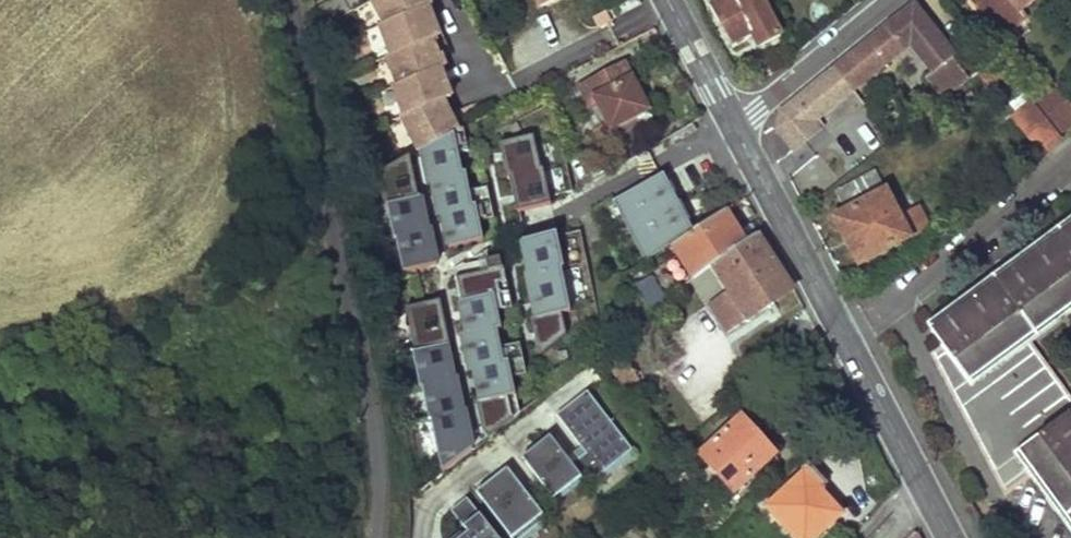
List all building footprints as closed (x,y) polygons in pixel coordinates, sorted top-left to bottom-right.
[(320,6),(327,20),(365,0),(331,0),(320,6)] [(367,3),(380,26),(416,6),(420,5),(419,0),(372,0),(367,3)] [(781,37),(763,0),(726,0),(713,7),(734,49),(754,38),(759,48),(781,37)] [(999,33),(1024,13),(1021,9),(1033,0),(972,0),(999,33)] [(914,5),(836,68),(852,89),(909,44),(932,73),(926,79),(942,99),(970,77),(954,58),(956,56),(914,5)] [(380,26),(376,27),(388,57),(424,37),(428,36),(416,6),(380,26)] [(388,57),(383,58),(395,87),(431,67),(435,66),(424,37),(388,57)] [(655,120),(624,64),(570,92),(597,138),(607,134),(613,143),(655,120)] [(440,99),(443,98),(431,67),(395,87),(391,88),(403,119),(440,99)] [(816,119),(852,89),(836,68),(781,113),(778,129),(785,138),(796,151),(823,128),(816,119)] [(1056,83),(1034,101),(1058,131),(1070,121),(1070,102),(1056,83)] [(419,151),(457,131),(440,99),(403,119),(400,120),(417,152),(419,151)] [(468,150),(463,128),(457,131),(419,151),(430,184),(427,184),(438,217),(441,215),(449,248),(483,241),(479,222),(494,220),(487,187),(469,191),(465,171),(462,172),(458,152),(468,150)] [(539,169),(531,136),(497,144),(505,179),(508,179),(516,211),(520,210),(550,203),(542,168),(539,169)] [(408,157),(375,174),(383,209),(385,209),(393,241),(395,241),(403,274),(437,266),(429,230),(427,231),(420,199),(417,199),(408,157)] [(673,247),(693,233),(660,172),(614,198),(649,263),(673,247)] [(900,221),(874,173),(834,192),(844,214),(835,220),(844,241),(852,237),(866,263),(927,231),(919,213),(900,221)] [(521,220),(520,210),(516,211),(494,217),(497,229),(495,230),(499,235),(502,233),(504,230),(508,227),(511,225),(521,220)] [(715,266),(745,246),(725,212),(674,248),(696,279),(715,266)] [(1028,340),(1070,310),(1070,225),(927,321),(942,346),(933,352),(1006,491),(1030,476),(1070,537),(1070,405),(1028,340)] [(556,234),(556,232),(521,240),(530,273),(527,274),(538,317),(533,319),(540,345),(544,354),(567,334),(562,312),(572,310),(561,268),(564,267),(556,234)] [(734,338),(795,297),(758,238),(745,246),(715,266),(736,299),(716,312),(734,338)] [(485,430),(491,437),(520,414),(513,378),(528,374),(520,343),(502,346),(498,330),(502,329),(498,311),(513,308),(504,268),(502,269),(500,258),(486,261),(489,272),(456,279),(462,301),(460,301),(468,334),(464,335),(471,370),(476,369),(483,400),(478,402),(485,430)] [(664,302),(651,281),(637,289),(650,311),(664,302)] [(446,473),(476,450),(465,411),(467,411),(457,378),(455,378),(445,331),(447,327),(441,302),(406,309),(417,353),(414,353),(422,389),(424,388),(432,421),(434,420),(446,473)] [(644,382),(625,354),(611,363),(630,391),(644,382)] [(587,486),(633,453),(591,394),(559,417),(588,457),(573,467),(582,479),(587,486)] [(780,450),(761,428),(756,433),(740,416),(699,454),(733,492),(780,450)] [(526,462),(553,500),(582,479),(573,467),(553,438),(538,449),(540,452),(526,462)] [(538,449),(524,459),(526,462),(540,452),(538,449)] [(490,476),(497,485),(481,495),(511,537),(513,537),(544,516),(507,464),(490,476)] [(699,484),(689,473),(682,480),(691,490),(699,484)] [(819,492),(822,489),(806,473),(767,509),(794,537),(815,537),(840,515),(819,492)] [(475,487),(481,495),(497,485),(490,476),(475,487)] [(453,506),(469,530),(456,537),(499,537),(469,494),(453,506)] [(513,537),(521,537),(547,520),(544,516),(513,537)]
